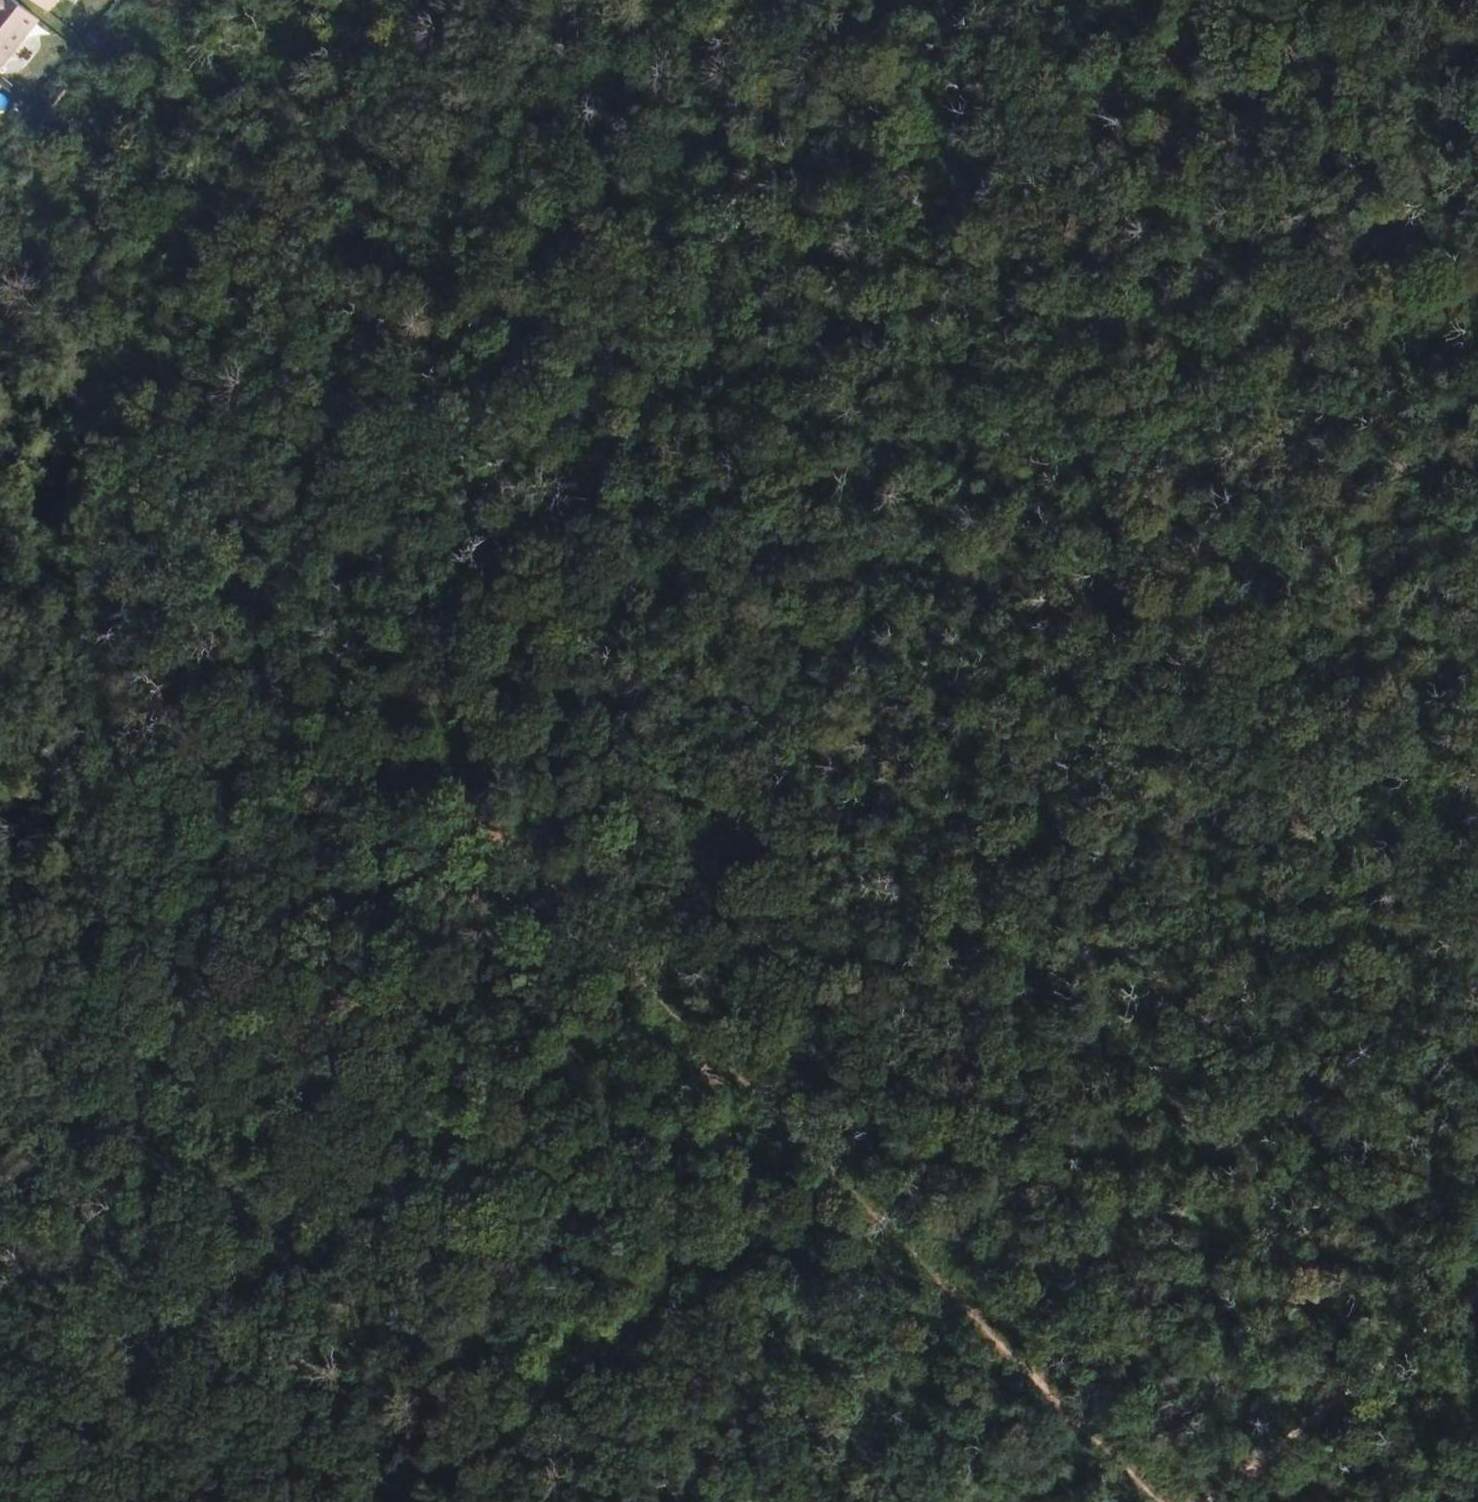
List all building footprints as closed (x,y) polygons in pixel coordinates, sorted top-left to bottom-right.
[(43,20),(17,0),(0,0),(0,75),(43,20)] [(51,10),(59,0),(38,0),(51,10)]
